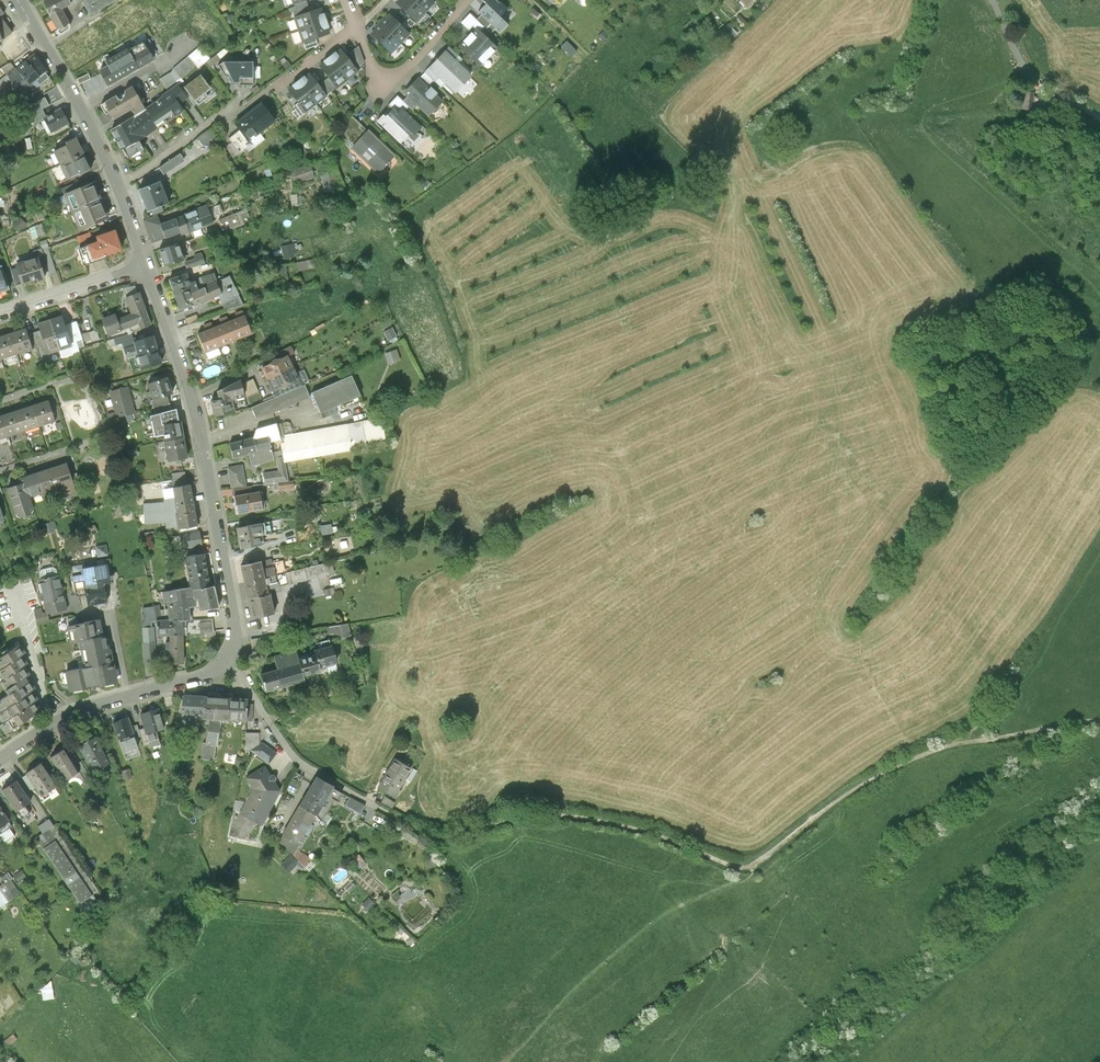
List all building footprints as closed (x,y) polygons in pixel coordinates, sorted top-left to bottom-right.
[(51,13),(62,9),(72,3),(70,0),(48,0),(45,2),(51,13)] [(82,1),(91,16),(117,0),(84,0),(82,1)] [(427,13),(413,0),(399,0),(396,4),(417,23),(427,13)] [(427,13),(436,2),(434,0),(413,0),(427,13)] [(497,29),(507,19),(501,13),(508,6),(501,0),(484,0),(476,9),(497,29)] [(69,23),(62,9),(51,13),(59,28),(69,23)] [(294,18),(298,31),(324,22),(320,10),(294,18)] [(484,27),(469,13),(460,23),(468,30),(472,26),(475,29),(476,29),(479,31),(484,27)] [(389,15),(380,25),(401,45),(411,34),(389,15)] [(13,32),(7,22),(0,25),(0,32),(3,39),(13,32)] [(328,34),(324,22),(298,31),(303,43),(328,34)] [(737,33),(728,23),(722,29),(731,38),(737,33)] [(392,55),(401,45),(380,25),(371,36),(392,55)] [(106,27),(98,31),(103,40),(111,36),(106,27)] [(479,31),(476,29),(475,29),(471,34),(471,33),(463,41),(464,42),(459,47),(479,66),(486,59),(484,57),(488,53),(490,55),(496,48),(479,31)] [(153,59),(143,42),(128,51),(138,68),(153,59)] [(174,67),(172,71),(160,78),(167,89),(179,82),(183,77),(197,65),(199,68),(211,57),(200,45),(174,67)] [(458,56),(449,47),(445,52),(454,60),(458,56)] [(108,85),(138,68),(128,51),(126,49),(104,61),(107,67),(100,71),(108,85)] [(343,52),(333,60),(346,77),(356,69),(343,52)] [(454,60),(445,52),(429,67),(439,77),(455,92),(470,76),(457,64),(462,59),(458,56),(454,60)] [(34,54),(26,61),(39,76),(47,70),(34,54)] [(336,85),(346,77),(333,60),(323,68),(336,85)] [(31,83),(39,76),(26,61),(17,68),(31,83)] [(11,62),(3,67),(9,75),(17,68),(11,62)] [(231,83),(237,84),(236,62),(221,63),(217,65),(222,74),(228,79),(231,83)] [(251,85),(251,62),(236,62),(237,84),(237,86),(251,85)] [(439,77),(429,67),(425,72),(435,82),(439,77)] [(9,75),(13,80),(22,91),(31,83),(17,68),(9,75)] [(211,88),(201,74),(184,87),(190,96),(198,105),(207,97),(205,93),(211,88)] [(311,74),(302,82),(317,102),(327,94),(311,74)] [(418,79),(404,93),(427,116),(441,102),(418,79)] [(22,91),(13,80),(0,92),(0,95),(7,103),(22,91)] [(308,110),(317,102),(302,82),(292,90),(308,110)] [(169,94),(177,104),(190,96),(184,87),(181,83),(169,94)] [(116,95),(103,102),(113,118),(131,109),(135,115),(144,110),(132,86),(125,90),(123,94),(123,99),(118,99),(116,95)] [(1035,93),(1022,91),(1020,109),(1033,110),(1035,93)] [(169,94),(155,104),(165,123),(182,110),(177,104),(169,94)] [(397,95),(388,105),(393,109),(393,108),(397,113),(401,108),(404,111),(409,106),(397,95)] [(274,120),(260,103),(235,124),(240,130),(248,141),(274,120)] [(135,115),(127,119),(139,140),(165,123),(155,104),(144,110),(135,115)] [(43,108),(33,113),(34,125),(45,119),(44,118),(47,116),(43,108)] [(404,111),(401,108),(397,113),(393,108),(393,109),(385,117),(383,115),(377,121),(400,143),(408,135),(411,132),(413,135),(420,128),(421,127),(404,111)] [(68,123),(61,109),(47,116),(44,118),(45,119),(51,132),(68,123)] [(122,149),(139,140),(127,119),(112,129),(122,149)] [(1099,127),(1082,121),(1079,129),(1095,136),(1099,127)] [(198,137),(203,145),(216,136),(210,128),(198,137)] [(248,141),(240,130),(228,138),(240,153),(251,144),(248,141)] [(368,131),(351,150),(378,175),(395,156),(368,131)] [(85,151),(77,135),(68,139),(70,143),(56,149),(62,163),(85,151)] [(93,167),(85,151),(62,163),(69,177),(79,173),(79,174),(93,167)] [(180,153),(160,167),(164,173),(184,159),(180,153)] [(313,175),(309,164),(289,171),(294,182),(313,175)] [(63,188),(65,194),(81,187),(79,181),(63,188)] [(81,187),(65,194),(80,228),(109,216),(94,182),(81,187)] [(169,203),(161,182),(140,190),(149,211),(169,203)] [(206,205),(175,217),(180,232),(181,234),(213,223),(206,205)] [(248,216),(246,210),(238,213),(240,219),(248,216)] [(143,220),(151,243),(164,238),(159,223),(156,215),(143,220)] [(164,238),(180,232),(175,217),(159,223),(164,238)] [(231,218),(217,222),(219,230),(240,224),(238,217),(231,219),(231,218)] [(21,218),(14,223),(20,230),(27,224),(21,218)] [(42,223),(35,225),(30,228),(33,238),(46,234),(42,223)] [(121,250),(114,231),(98,237),(100,242),(81,248),(84,255),(86,254),(90,264),(105,259),(104,256),(121,250)] [(287,257),(299,255),(296,242),(284,244),(287,257)] [(183,259),(178,245),(158,252),(163,266),(183,259)] [(38,265),(46,262),(50,274),(56,272),(48,247),(43,249),(34,252),(36,258),(38,265)] [(185,262),(187,268),(204,264),(201,253),(194,256),(195,259),(185,262)] [(38,265),(36,258),(16,264),(17,268),(22,283),(38,278),(38,281),(43,280),(38,265)] [(314,259),(295,263),(297,270),(315,266),(314,259)] [(287,271),(286,266),(274,268),(275,274),(287,271)] [(16,286),(22,283),(17,268),(11,270),(16,286)] [(185,312),(194,308),(188,293),(196,290),(193,281),(188,283),(185,274),(168,280),(178,310),(183,308),(185,312)] [(203,287),(196,290),(188,293),(194,308),(200,305),(199,304),(218,294),(221,293),(216,282),(213,274),(200,278),(203,287)] [(216,282),(221,293),(218,294),(224,310),(242,305),(230,276),(216,282)] [(134,313),(138,323),(141,329),(152,324),(146,308),(147,307),(141,292),(126,298),(132,313),(134,313)] [(123,329),(138,323),(134,313),(132,313),(119,319),(123,329)] [(109,335),(123,329),(119,319),(118,319),(116,314),(103,320),(109,335)] [(195,314),(185,318),(187,324),(198,319),(195,314)] [(64,325),(61,316),(50,320),(59,349),(71,345),(64,325)] [(251,333),(244,316),(229,322),(236,339),(251,333)] [(59,349),(50,320),(38,323),(40,330),(48,353),(59,349)] [(64,325),(71,345),(73,354),(80,351),(78,347),(85,345),(77,321),(64,325)] [(236,339),(229,322),(214,328),(221,345),(236,339)] [(396,336),(392,327),(384,332),(388,340),(396,336)] [(26,328),(10,334),(16,353),(32,348),(28,334),(26,328)] [(216,356),(213,348),(221,345),(214,328),(198,334),(205,351),(208,359),(216,356)] [(40,330),(34,332),(39,347),(44,363),(50,361),(48,353),(40,330)] [(83,334),(86,341),(91,340),(92,342),(100,339),(97,330),(90,332),(89,331),(83,334)] [(33,349),(39,347),(34,332),(28,334),(32,348),(33,349)] [(0,337),(0,356),(1,358),(16,353),(10,334),(0,337)] [(127,359),(137,356),(141,369),(164,362),(160,349),(156,335),(136,341),(138,345),(124,349),(127,359)] [(62,357),(73,354),(71,345),(59,349),(62,357)] [(275,361),(286,356),(293,353),(291,346),(272,355),(275,361)] [(400,360),(396,349),(385,353),(389,364),(400,360)] [(261,368),(267,380),(292,368),(286,356),(275,361),(261,368)] [(292,368),(267,380),(272,391),(297,379),(292,368)] [(360,395),(351,375),(311,392),(320,413),(360,395)] [(151,384),(157,400),(167,396),(174,394),(168,378),(151,384)] [(252,378),(241,383),(243,395),(244,398),(258,391),(252,378)] [(297,379),(272,391),(275,397),(300,387),(297,379)] [(241,383),(240,381),(217,391),(218,400),(231,398),(243,395),(241,383)] [(303,385),(300,387),(275,397),(251,408),(255,419),(310,397),(303,385)] [(134,413),(127,387),(111,391),(117,411),(106,414),(109,420),(134,413)] [(170,403),(167,396),(157,400),(153,401),(155,408),(170,403)] [(231,398),(218,400),(211,402),(214,416),(234,412),(231,398)] [(54,420),(47,400),(32,405),(38,426),(54,420)] [(38,426),(32,405),(16,410),(23,431),(38,426)] [(23,431),(16,410),(1,415),(8,436),(23,431)] [(154,436),(163,435),(162,425),(160,417),(151,418),(154,436)] [(64,428),(62,421),(55,423),(58,430),(64,428)] [(184,438),(181,421),(162,425),(163,435),(165,441),(184,438)] [(365,443),(362,422),(283,436),(285,443),(281,444),(283,456),(284,462),(351,450),(349,441),(356,440),(357,444),(365,443)] [(252,437),(229,443),(232,457),(248,453),(251,465),(274,459),(269,442),(279,439),(275,424),(256,429),(252,437)] [(188,457),(184,438),(165,441),(168,460),(176,459),(183,457),(188,457)] [(263,473),(265,484),(287,480),(284,462),(283,456),(276,458),(278,471),(263,473)] [(67,464),(38,473),(44,490),(60,485),(64,497),(76,493),(76,491),(71,475),(67,464)] [(245,483),(242,464),(228,466),(231,485),(245,483)] [(172,473),(173,480),(186,478),(185,471),(172,473)] [(30,495),(44,490),(38,473),(6,484),(16,514),(20,512),(22,517),(31,513),(30,508),(34,507),(30,495)] [(78,473),(71,475),(76,491),(83,489),(78,473)] [(188,485),(186,478),(173,480),(174,487),(176,486),(188,485)] [(168,526),(180,524),(178,513),(181,511),(176,486),(174,487),(173,480),(164,482),(168,526)] [(292,481),(277,483),(278,489),(293,487),(292,481)] [(200,524),(193,484),(188,485),(176,486),(181,511),(178,513),(180,524),(181,527),(182,527),(198,524),(200,524)] [(263,507),(260,491),(235,496),(238,511),(263,507)] [(261,535),(271,533),(268,521),(259,523),(261,535)] [(53,522),(44,524),(47,533),(55,531),(53,522)] [(261,535),(259,523),(238,527),(242,548),(263,544),(261,535)] [(333,523),(323,525),(324,533),(335,532),(333,523)] [(200,531),(181,534),(183,549),(202,546),(200,531)] [(213,586),(208,554),(187,558),(191,587),(193,587),(193,589),(213,586)] [(283,561),(271,563),(274,575),(285,573),(286,572),(283,561)] [(286,572),(285,573),(288,584),(334,573),(332,562),(286,572)] [(72,576),(75,593),(78,596),(86,594),(88,604),(106,601),(103,583),(110,581),(107,563),(81,568),(83,574),(72,576)] [(261,566),(260,563),(241,567),(249,599),(267,594),(263,578),(261,566)] [(271,563),(261,566),(263,578),(274,575),(271,563)] [(48,611),(48,612),(68,608),(60,575),(40,580),(48,611)] [(216,586),(213,586),(193,589),(194,598),(198,597),(200,606),(200,610),(219,607),(216,586)] [(164,601),(167,600),(169,621),(182,621),(190,620),(189,608),(200,606),(198,597),(194,598),(193,589),(193,587),(191,587),(163,592),(164,601)] [(269,594),(267,594),(249,599),(253,618),(273,613),(269,594)] [(160,605),(143,608),(145,621),(156,621),(163,621),(160,605)] [(50,619),(48,612),(48,611),(43,612),(42,608),(35,610),(38,622),(50,619)] [(68,618),(69,625),(76,624),(75,617),(68,618)] [(102,620),(76,624),(69,625),(72,641),(82,640),(105,635),(102,620)] [(158,635),(170,635),(183,635),(182,621),(169,621),(163,621),(156,621),(158,635)] [(212,623),(201,624),(202,632),(205,632),(205,639),(216,638),(216,632),(213,632),(212,623)] [(348,624),(327,627),(329,634),(334,633),(336,639),(351,635),(348,624)] [(156,661),(154,627),(143,628),(146,661),(156,661)] [(82,640),(87,667),(112,663),(107,635),(105,635),(82,640)] [(183,635),(170,635),(170,642),(165,642),(165,652),(170,652),(170,663),(183,663),(183,635)] [(260,639),(251,640),(252,659),(264,657),(260,639)] [(22,654),(26,652),(21,644),(0,659),(0,666),(2,669),(0,670),(0,673),(5,680),(2,682),(7,690),(10,694),(0,700),(0,710),(2,712),(0,713),(0,716),(4,722),(1,725),(7,734),(41,709),(35,701),(39,698),(33,690),(35,689),(27,677),(31,674),(25,666),(29,663),(22,654)] [(312,651),(314,655),(317,666),(335,661),(330,645),(312,651)] [(303,679),(301,674),(297,660),(294,651),(274,656),(278,669),(260,675),(265,690),(303,679)] [(314,655),(297,660),(301,674),(318,670),(317,666),(314,655)] [(115,662),(112,663),(87,667),(69,671),(72,691),(118,682),(115,662)] [(184,716),(204,717),(205,696),(185,695),(184,716)] [(223,719),(226,719),(227,698),(205,696),(204,717),(211,718),(223,719)] [(249,699),(227,698),(226,719),(248,720),(249,704),(249,699)] [(160,708),(142,713),(146,727),(148,732),(157,730),(166,727),(160,708)] [(127,717),(114,722),(120,737),(128,735),(133,733),(130,726),(127,717)] [(217,745),(223,719),(211,718),(206,743),(217,745)] [(137,724),(130,726),(133,733),(128,735),(130,740),(141,736),(139,729),(137,724)] [(151,744),(150,741),(148,732),(146,727),(139,729),(141,736),(144,746),(151,744)] [(160,738),(157,730),(148,732),(150,741),(160,738)] [(252,749),(259,744),(259,732),(245,732),(245,752),(246,752),(252,749)] [(97,736),(81,744),(95,770),(111,762),(97,736)] [(259,744),(252,749),(270,763),(277,753),(263,742),(259,744)] [(214,761),(217,745),(206,743),(203,743),(200,758),(214,761)] [(79,772),(64,749),(51,757),(66,780),(79,772)] [(395,759),(378,787),(393,796),(410,768),(395,759)] [(42,763),(28,773),(36,786),(43,796),(57,786),(42,763)] [(275,776),(271,775),(265,766),(248,777),(255,788),(242,813),(263,824),(281,791),(275,781),(277,778),(275,776)] [(132,778),(129,769),(121,772),(123,781),(132,778)] [(0,777),(0,781),(5,787),(15,780),(9,771),(0,777)] [(31,789),(36,786),(28,773),(22,777),(31,789)] [(315,776),(298,806),(315,815),(332,785),(315,776)] [(17,779),(3,789),(18,810),(32,801),(17,779)] [(349,797),(344,805),(359,814),(364,805),(349,797)] [(384,797),(381,803),(391,808),(394,802),(384,797)] [(298,806),(282,835),(298,844),(315,815),(298,806)] [(9,820),(0,807),(0,826),(9,820)] [(37,837),(45,848),(56,840),(93,894),(98,890),(50,819),(40,826),(44,832),(37,837)] [(282,835),(278,842),(293,854),(298,844),(282,835)] [(97,900),(93,894),(56,840),(45,848),(85,908),(97,900)] [(302,853),(298,860),(305,867),(311,862),(304,854),(302,853)] [(296,864),(297,861),(291,855),(281,865),(289,872),(296,864)] [(361,868),(366,865),(358,855),(354,859),(361,868)] [(8,902),(20,893),(11,880),(0,887),(0,890),(8,902)] [(355,886),(351,882),(346,889),(349,892),(355,886)] [(82,957),(77,952),(71,958),(76,963),(82,957)] [(41,985),(42,993),(50,992),(49,984),(41,985)] [(18,1039),(14,1034),(5,1041),(9,1046),(18,1039)]
